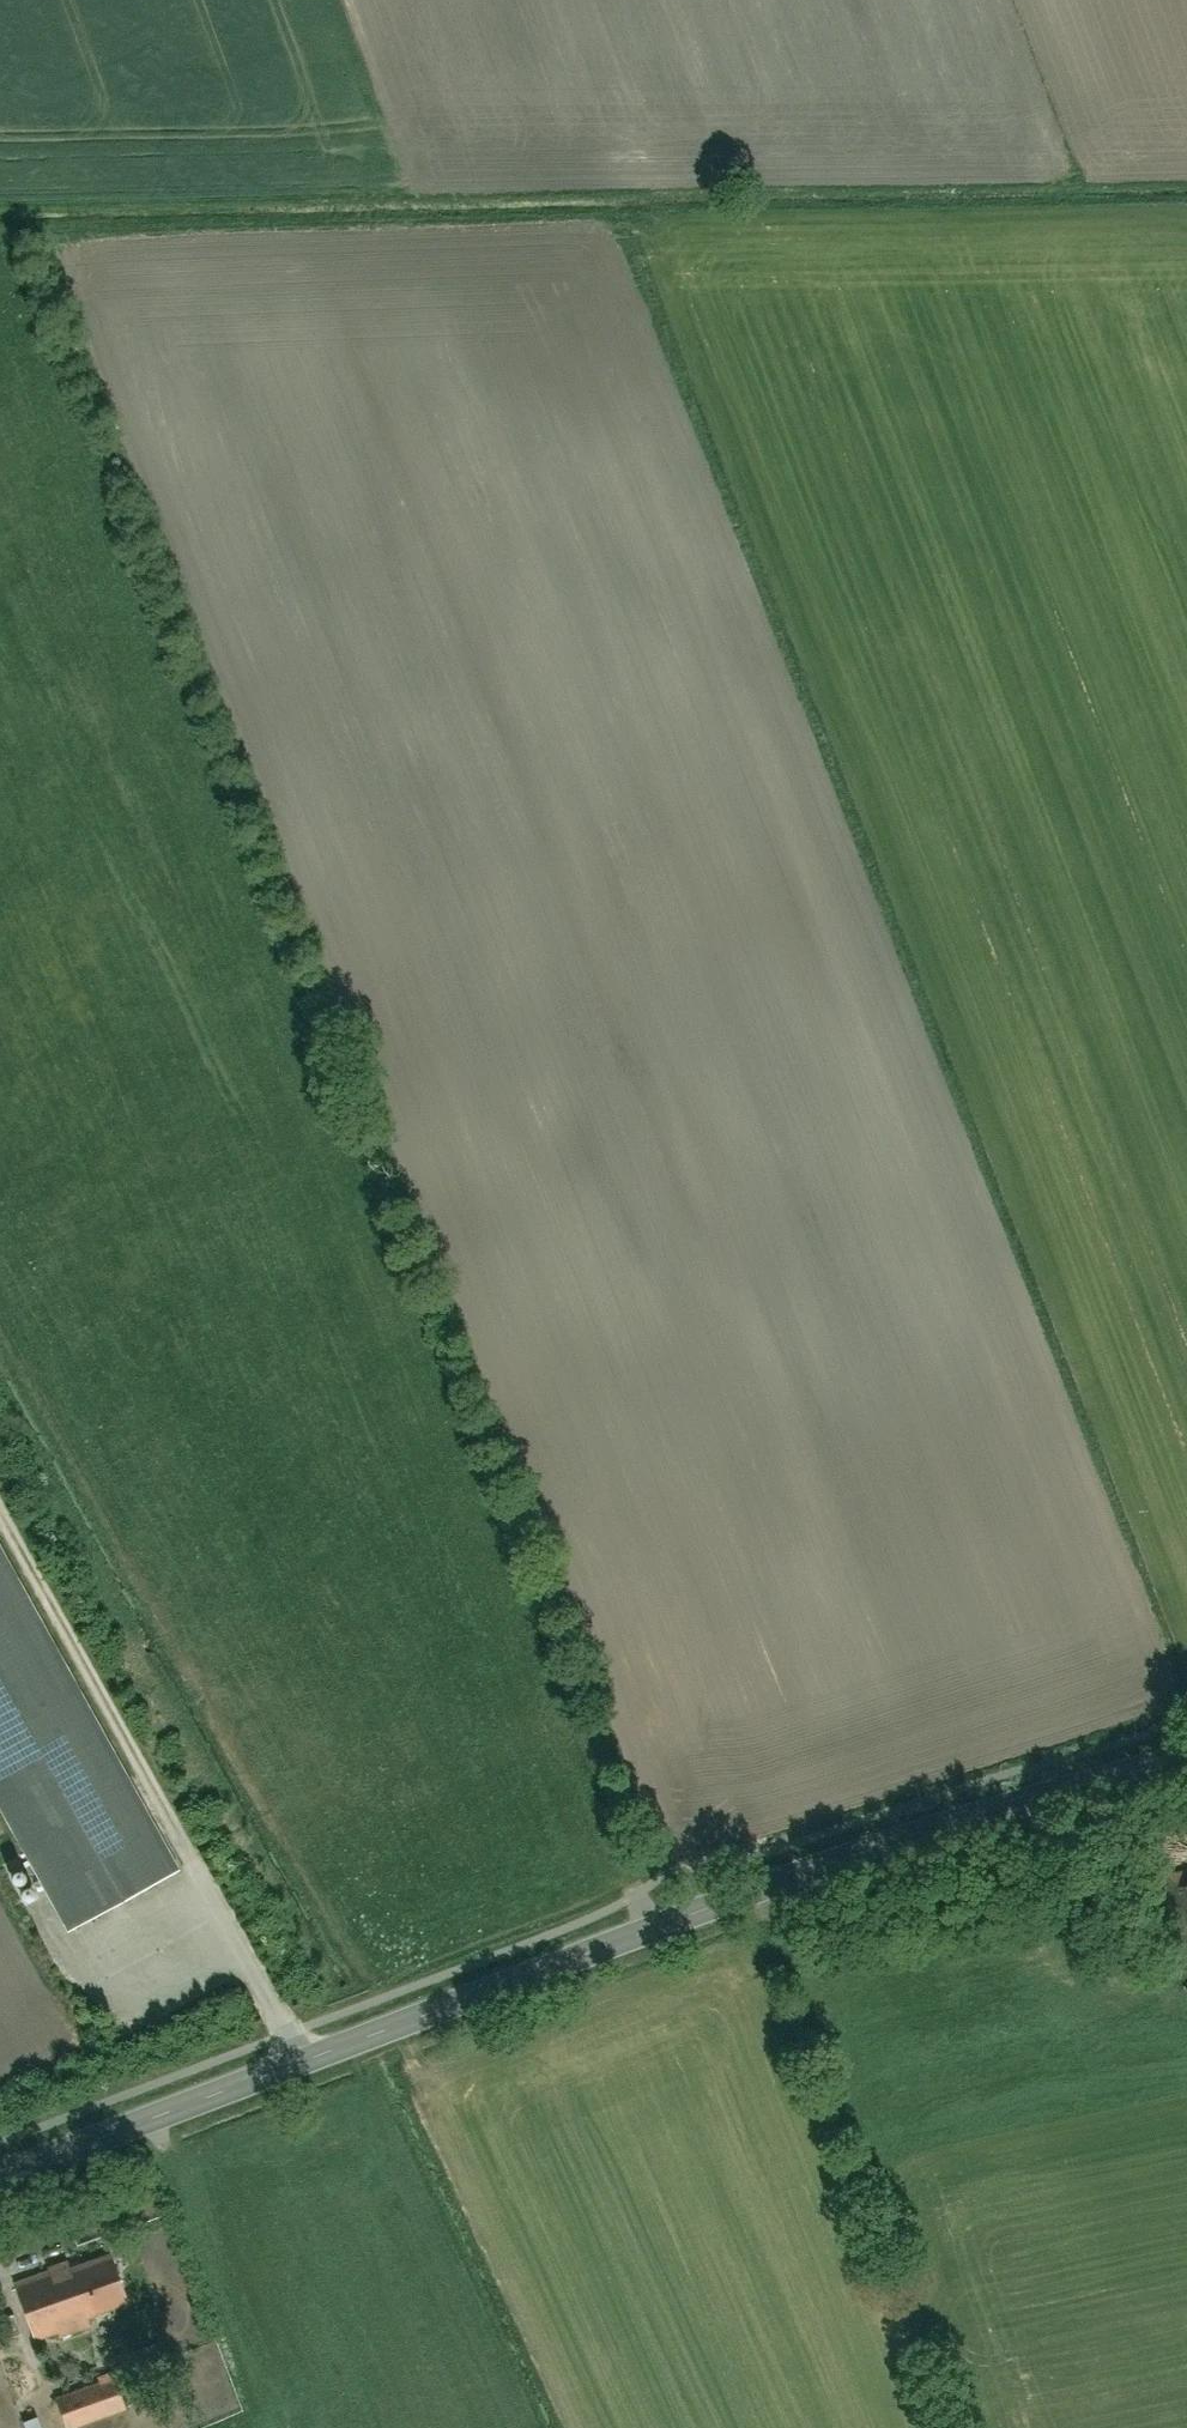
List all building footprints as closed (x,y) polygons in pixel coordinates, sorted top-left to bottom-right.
[(59,1935),(174,1872),(0,1558),(0,1827),(59,1935)] [(1184,1996),(1186,1995),(1186,1885),(1164,1889),(1184,1996)] [(17,2291),(32,2340),(123,2313),(108,2264),(17,2291)] [(61,2427),(79,2427),(121,2413),(110,2383),(53,2404),(61,2427)]
